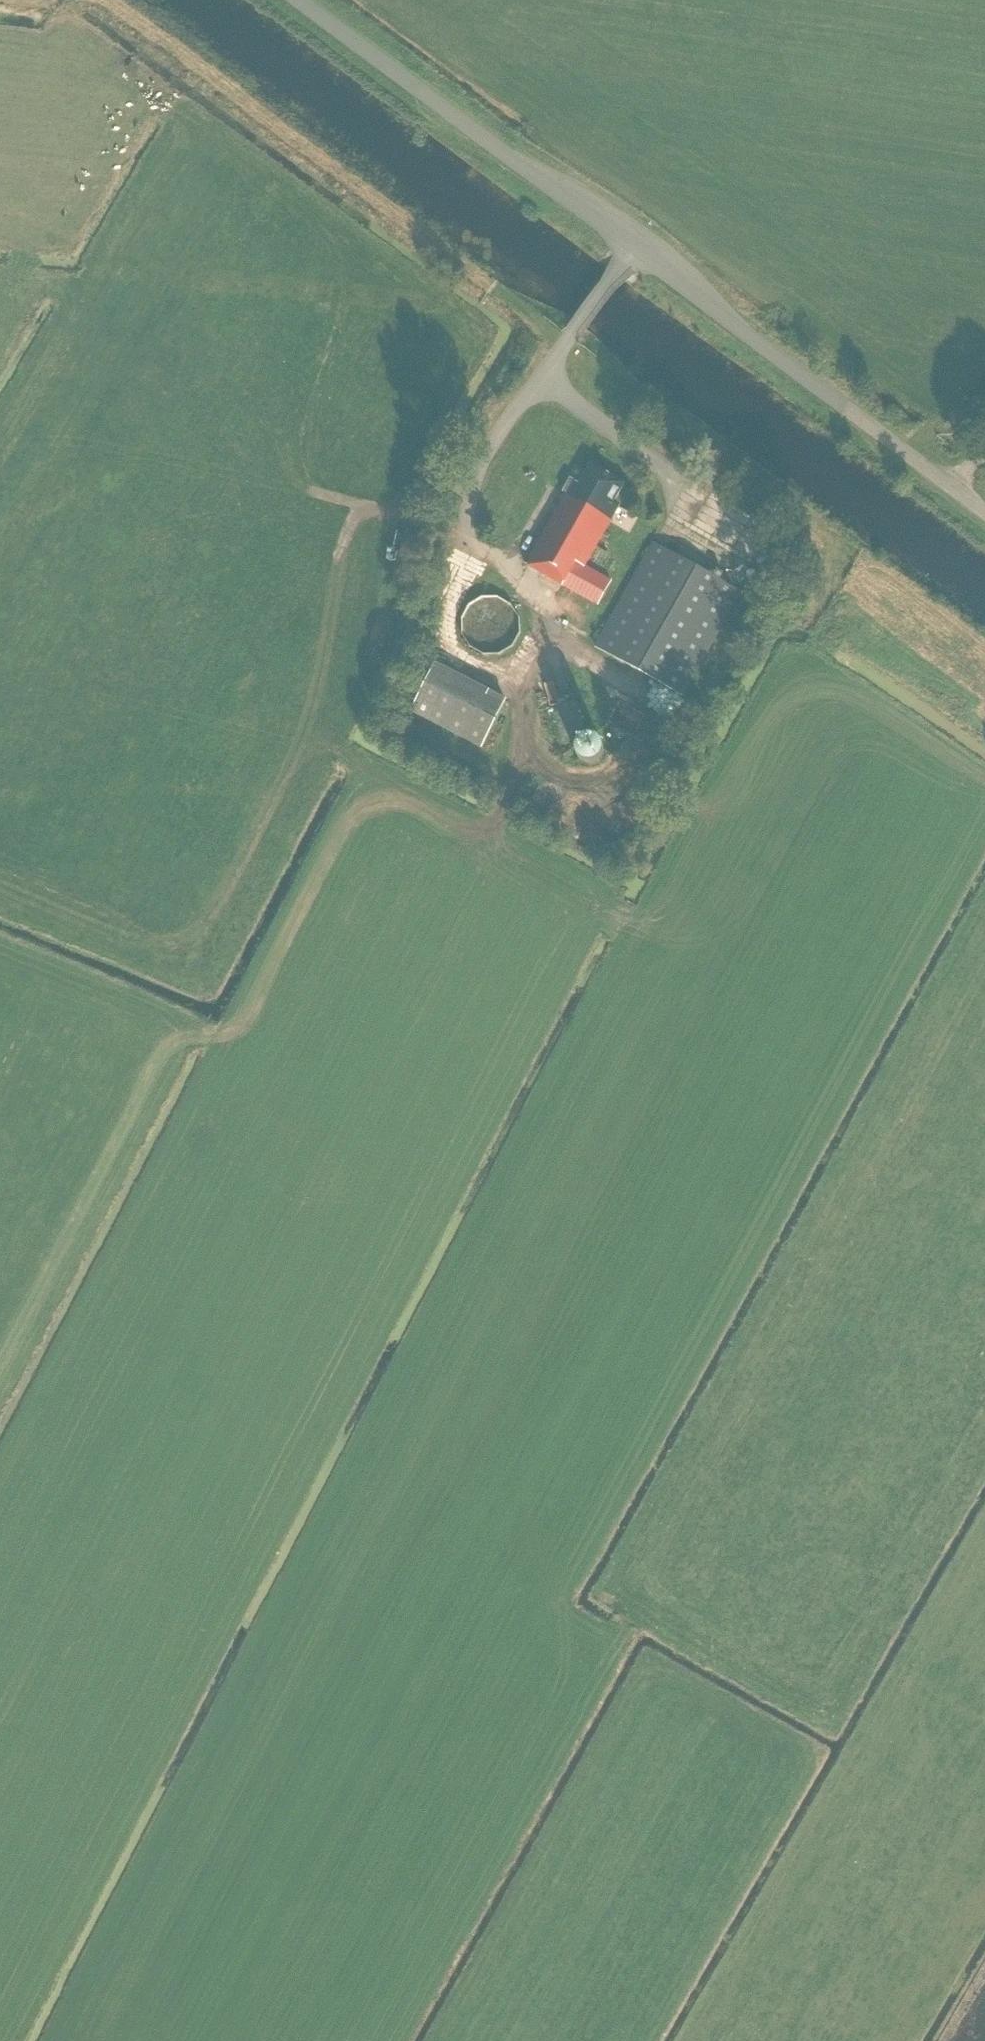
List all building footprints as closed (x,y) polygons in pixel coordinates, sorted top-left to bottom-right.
[(624,483),(590,464),(579,483),(570,478),(563,491),(566,493),(526,565),(564,586),(564,585),(599,605),(612,582),(585,567),(619,506),(613,503),(624,483)] [(682,694),(741,591),(654,542),(596,646),(682,694)] [(490,653),(499,651),(507,647),(513,641),(517,633),(519,624),(517,615),(513,607),(507,601),(499,597),(490,595),(481,597),(473,601),(467,607),(463,615),(461,624),(463,633),(467,641),(473,647),(481,651),(490,653)] [(483,749),(508,700),(437,662),(411,712),(483,749)] [(588,764),(594,764),(599,761),(603,756),(605,750),(603,744),(599,739),(594,737),(588,737),(582,739),(578,744),(577,750),(578,756),(582,761),(588,764)]
